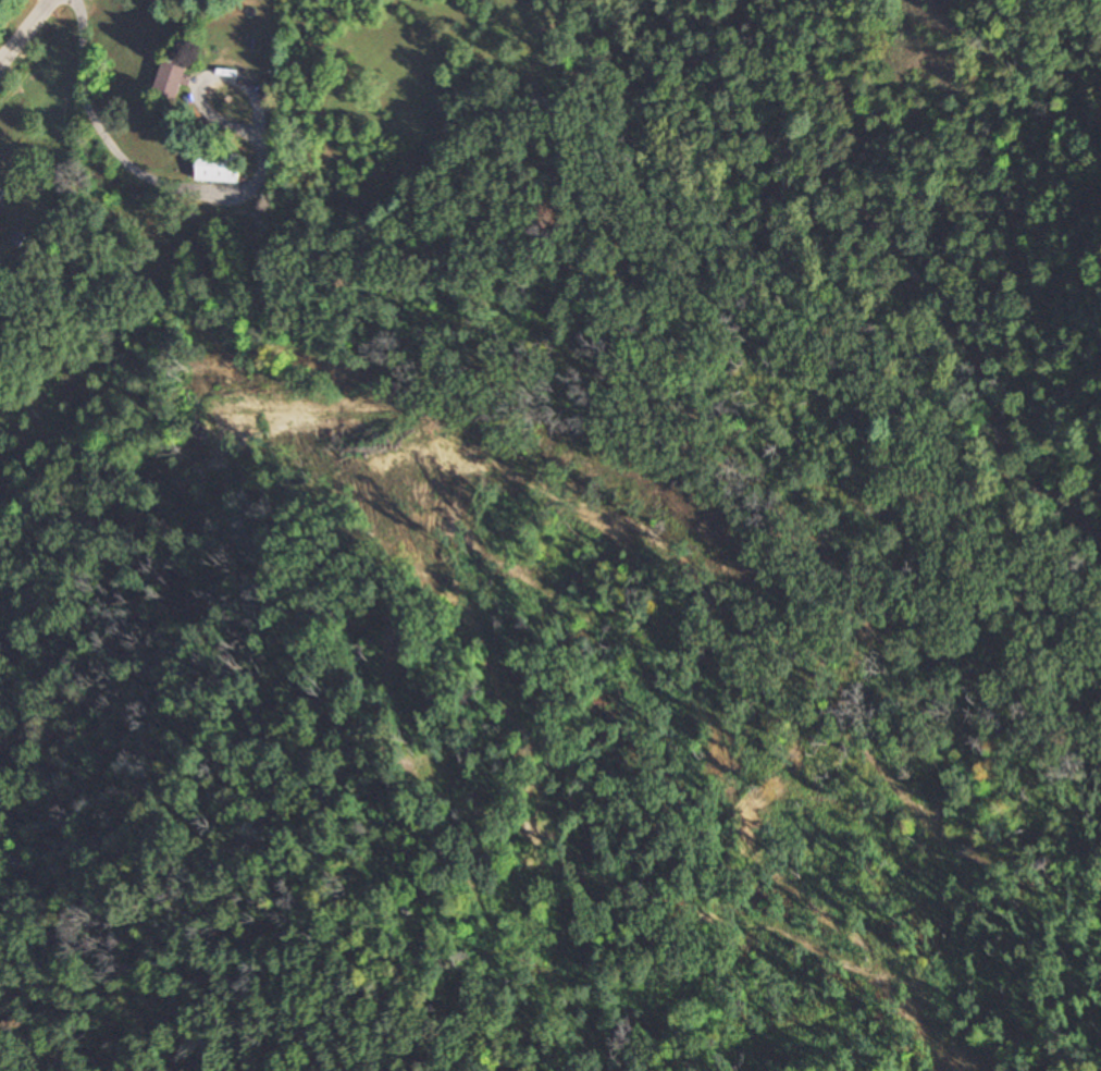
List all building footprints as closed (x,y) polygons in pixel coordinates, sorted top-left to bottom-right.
[(178,102),(190,66),(166,58),(155,95),(178,102)] [(239,183),(241,154),(199,151),(197,181),(239,183)]
